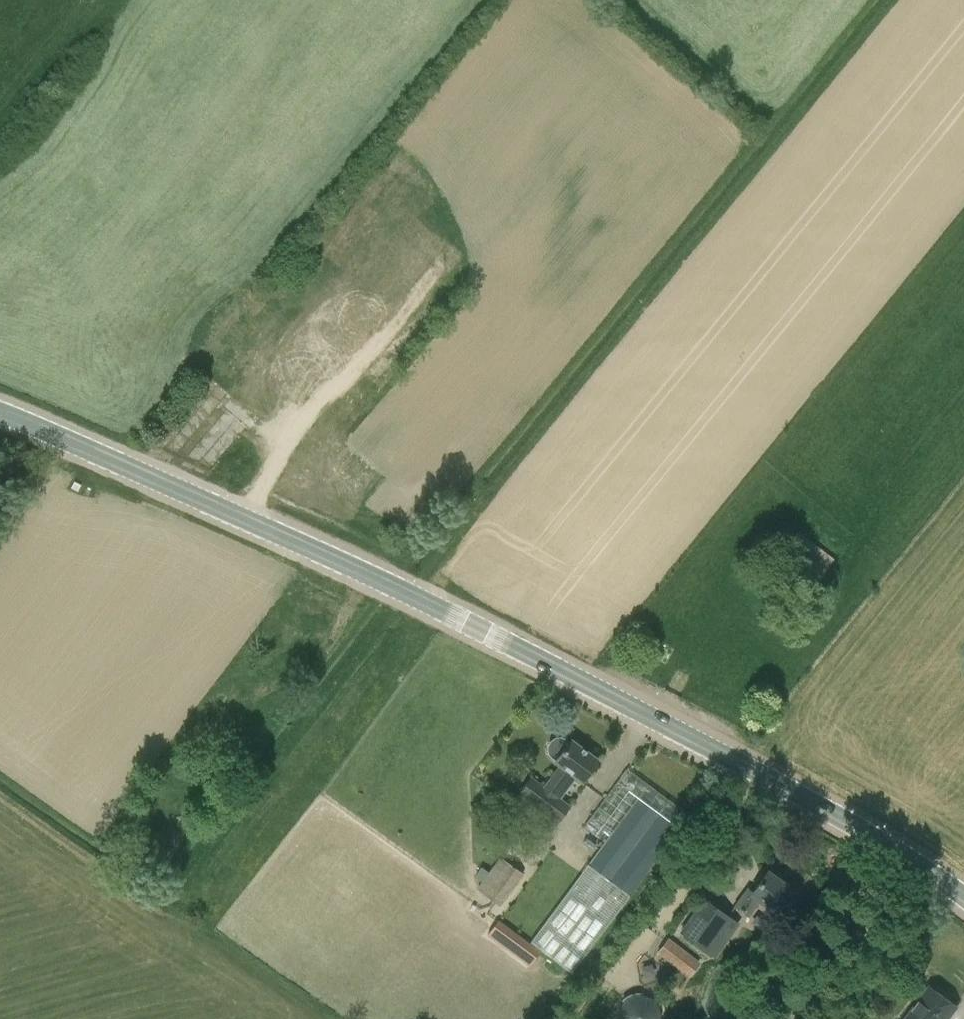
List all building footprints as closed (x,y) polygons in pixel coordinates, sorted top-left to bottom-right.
[(834,558),(798,531),(777,558),(813,586),(834,558)] [(562,797),(577,777),(582,780),(598,758),(571,738),(554,760),(559,763),(544,784),(531,775),(511,803),(551,833),(571,804),(562,797)] [(572,972),(690,814),(627,767),(584,825),(605,841),(530,941),(572,972)] [(500,906),(523,873),(499,856),(476,888),(500,906)] [(781,913),(797,891),(768,870),(753,891),(747,887),(735,905),(749,915),(760,899),(781,913)] [(705,897),(680,931),(714,957),(740,922),(705,897)] [(498,920),(488,934),(530,965),(541,951),(498,920)] [(690,976),(701,961),(669,937),(658,951),(690,976)] [(955,1006),(929,987),(905,1018),(945,1018),(955,1006)] [(620,1013),(620,1018),(659,1018),(660,1016),(659,1008),(656,1001),(649,996),(642,994),(634,995),(627,999),(622,1005),(620,1013)]
